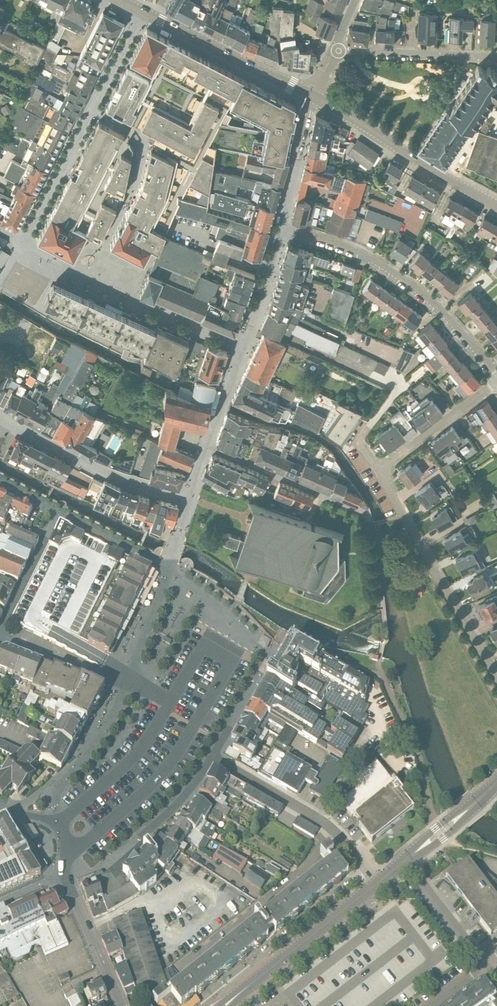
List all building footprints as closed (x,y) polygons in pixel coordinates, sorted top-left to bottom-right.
[(62,8),(67,0),(46,0),(48,1),(45,6),(50,8),(53,4),(62,8)] [(62,8),(63,8),(57,19),(84,33),(89,22),(91,23),(96,14),(89,11),(92,4),(93,4),(92,0),(67,0),(62,8)] [(172,12),(180,0),(171,0),(166,8),(172,12)] [(172,12),(178,15),(183,17),(192,0),(180,0),(172,12)] [(183,17),(191,21),(191,20),(196,12),(197,7),(201,0),(192,0),(183,17)] [(193,22),(201,27),(208,12),(209,9),(213,0),(201,0),(197,7),(196,12),(191,20),(191,21),(193,22)] [(201,27),(211,32),(219,14),(226,0),(216,0),(211,11),(209,9),(208,12),(201,27)] [(221,37),(229,19),(233,10),(237,0),(228,0),(225,7),(222,16),(219,14),(211,32),(221,37)] [(307,3),(308,3),(324,10),(326,6),(341,11),(346,0),(319,0),(318,0),(308,0),(307,3)] [(359,10),(369,13),(373,14),(373,13),(386,16),(391,17),(392,12),(390,11),(391,7),(399,10),(402,4),(396,1),(393,0),(362,0),(361,2),(359,10)] [(322,16),(324,10),(308,3),(305,10),(314,13),(311,20),(319,23),(316,31),(330,37),(336,22),(322,16)] [(280,15),(280,33),(292,33),(294,10),(283,10),(284,7),(273,6),(272,13),(272,14),(280,15)] [(253,20),(256,14),(257,11),(252,8),(250,12),(249,11),(245,21),(242,19),(241,19),(239,25),(232,43),(242,48),(247,36),(250,30),(252,23),(253,20)] [(90,34),(80,55),(91,61),(100,66),(107,54),(107,53),(109,50),(109,49),(111,45),(113,41),(113,40),(115,37),(116,36),(118,32),(118,33),(118,32),(123,22),(115,18),(112,17),(113,15),(113,14),(109,12),(108,15),(103,13),(104,12),(103,12),(90,34)] [(374,44),(383,45),(386,29),(385,23),(386,16),(373,13),(373,14),(372,18),(378,19),(378,21),(376,21),(374,44)] [(252,54),(253,55),(279,65),(277,48),(281,48),(280,40),(280,33),(280,15),(272,14),(270,35),(262,31),(261,31),(252,54)] [(419,14),(419,27),(418,43),(437,44),(438,15),(419,14)] [(229,19),(221,37),(232,43),(239,25),(241,19),(242,19),(242,17),(237,15),(234,22),(229,19)] [(390,17),(391,17),(386,16),(385,23),(386,29),(383,45),(393,46),(395,18),(390,17)] [(36,65),(36,64),(44,46),(33,40),(36,31),(21,23),(19,26),(2,17),(0,20),(0,47),(36,65)] [(473,31),(474,20),(463,19),(464,17),(449,17),(448,39),(448,41),(462,42),(463,30),(473,31)] [(349,28),(347,38),(348,40),(349,41),(367,44),(368,39),(370,29),(371,22),(355,20),(353,19),(352,28),(349,28)] [(264,25),(258,23),(253,20),(252,23),(250,30),(247,36),(242,48),(241,50),(252,54),(261,31),(262,31),(264,25)] [(481,22),(480,45),(494,46),(496,23),(481,22)] [(147,29),(37,239),(74,258),(117,281),(130,255),(144,262),(152,247),(159,251),(175,211),(179,202),(178,201),(178,196),(208,204),(216,146),(262,156),(267,133),(267,132),(227,124),(230,119),(224,116),(231,103),(243,80),(147,29)] [(295,32),(292,33),(280,33),(280,40),(281,48),(283,59),(282,64),(288,65),(290,58),(290,53),(298,52),(297,47),(294,47),(294,43),(296,43),(296,41),(295,38),(295,32)] [(48,38),(45,46),(57,53),(61,46),(48,38)] [(289,67),(303,69),(304,52),(304,49),(302,49),(303,42),(296,43),(294,43),(294,47),(297,47),(298,52),(290,53),(290,58),(288,65),(289,67)] [(88,90),(97,73),(75,62),(71,71),(53,62),(58,53),(57,53),(45,46),(44,46),(36,64),(37,65),(37,64),(88,90)] [(316,61),(316,55),(317,53),(313,53),(313,49),(307,50),(304,49),(304,52),(303,69),(310,70),(312,68),(313,60),(316,61)] [(34,65),(27,61),(24,66),(31,70),(34,65)] [(74,117),(88,90),(37,64),(37,65),(25,91),(32,95),(31,96),(74,117)] [(478,66),(475,69),(477,70),(449,111),(446,108),(444,112),(470,130),(489,102),(496,107),(496,99),(494,96),(496,93),(496,79),(496,78),(496,76),(496,72),(489,66),(486,71),(480,66),(479,67),(478,66)] [(245,81),(243,80),(231,103),(270,123),(267,132),(265,144),(262,156),(286,161),(296,115),(293,115),(296,105),(282,98),(281,99),(275,96),(275,95),(270,92),(270,93),(256,86),(256,85),(251,83),(250,84),(245,81)] [(24,109),(68,130),(74,117),(31,96),(25,108),(24,109)] [(7,104),(0,109),(5,115),(12,111),(7,104)] [(23,135),(56,152),(68,130),(24,109),(25,108),(18,104),(7,127),(16,131),(24,134),(23,135)] [(417,150),(444,167),(470,130),(444,112),(417,150)] [(349,130),(316,115),(312,134),(340,139),(340,140),(346,142),(346,139),(349,130)] [(485,132),(492,124),(487,120),(481,129),(485,132)] [(488,135),(479,131),(466,166),(496,178),(496,138),(488,135)] [(330,149),(338,151),(338,149),(340,140),(340,139),(312,134),(310,144),(327,148),(329,148),(330,149)] [(47,170),(48,169),(56,152),(23,135),(18,146),(2,137),(0,141),(0,146),(29,161),(47,170)] [(366,169),(368,167),(369,168),(379,153),(358,139),(348,153),(361,162),(359,165),(366,169)] [(310,144),(305,165),(331,172),(333,172),(335,167),(326,165),(327,158),(333,160),(335,153),(338,154),(339,154),(339,152),(340,152),(338,151),(330,149),(329,148),(327,148),(310,144)] [(240,156),(238,163),(274,171),(270,184),(281,188),(289,162),(286,161),(262,156),(239,151),(238,156),(240,156)] [(29,161),(26,167),(12,160),(4,176),(16,183),(18,184),(35,193),(47,170),(29,161)] [(390,162),(381,177),(388,182),(387,183),(391,186),(388,191),(394,194),(398,186),(394,183),(402,169),(390,162)] [(331,172),(305,165),(302,179),(307,180),(327,185),(331,172)] [(210,188),(275,207),(281,188),(270,184),(256,180),(242,177),(224,172),(220,171),(220,172),(212,170),(210,188)] [(333,172),(331,172),(327,185),(340,188),(344,175),(337,173),(333,172)] [(412,175),(412,174),(403,187),(417,196),(425,183),(412,175)] [(340,188),(337,197),(359,204),(363,191),(366,181),(344,175),(340,188)] [(14,195),(12,198),(29,206),(35,193),(18,184),(16,183),(12,190),(13,190),(11,194),(14,195)] [(431,204),(439,191),(438,191),(425,183),(417,196),(431,204)] [(18,228),(29,206),(12,198),(3,193),(5,189),(0,187),(0,221),(1,222),(14,229),(18,228)] [(269,228),(275,207),(210,188),(209,201),(211,202),(211,205),(244,214),(243,220),(269,228)] [(179,202),(175,211),(199,218),(214,223),(220,224),(217,235),(215,238),(219,239),(214,252),(212,257),(208,267),(216,271),(221,273),(222,271),(225,264),(230,253),(241,257),(243,253),(260,258),(269,228),(243,220),(242,221),(234,218),(207,209),(208,204),(178,196),(178,201),(179,202)] [(337,197),(334,209),(354,216),(357,206),(358,206),(359,204),(337,197)] [(455,219),(463,205),(450,198),(444,209),(451,213),(449,216),(455,219)] [(297,200),(292,219),(311,225),(313,218),(316,205),(303,201),(297,200)] [(477,213),(463,205),(455,219),(462,223),(464,221),(470,225),(477,213)] [(354,216),(334,209),(333,209),(330,218),(328,219),(325,228),(332,230),(347,234),(350,225),(351,225),(354,216)] [(403,222),(367,209),(364,219),(365,220),(374,223),(400,233),(403,222)] [(484,218),(478,229),(485,233),(483,236),(489,239),(496,226),(496,225),(484,218)] [(452,225),(445,221),(442,224),(444,228),(445,229),(442,235),(445,237),(452,225),(452,226),(452,225)] [(452,226),(452,225),(449,231),(445,237),(449,239),(456,228),(452,226)] [(219,281),(213,279),(205,276),(208,268),(212,257),(207,255),(201,253),(171,240),(164,237),(159,251),(157,254),(155,257),(157,257),(155,261),(154,263),(154,264),(152,268),(151,269),(152,269),(150,274),(149,273),(148,275),(149,276),(147,280),(146,279),(145,281),(147,282),(145,286),(143,285),(143,287),(144,288),(142,292),(141,291),(140,293),(140,294),(142,295),(142,294),(152,298),(151,298),(153,299),(201,319),(210,299),(211,299),(218,283),(219,281)] [(398,257),(402,260),(413,244),(408,240),(406,243),(399,238),(391,250),(399,256),(398,257)] [(327,267),(329,258),(288,244),(281,270),(301,277),(302,276),(303,277),(303,278),(311,280),(313,274),(309,273),(311,267),(312,268),(314,262),(327,267)] [(429,260),(430,260),(433,256),(426,251),(423,255),(420,252),(409,265),(419,273),(421,271),(429,260)] [(496,265),(496,260),(494,258),(488,268),(493,272),(496,265)] [(429,260),(421,271),(430,278),(439,268),(430,260),(429,260)] [(353,276),(355,267),(343,263),(340,272),(353,276)] [(225,264),(222,271),(229,273),(228,277),(232,278),(251,285),(255,275),(235,268),(235,267),(225,264)] [(439,268),(430,278),(440,286),(448,275),(439,268)] [(272,297),(302,309),(309,287),(300,284),(302,278),(303,278),(303,277),(302,276),(301,277),(281,270),(272,297)] [(438,288),(448,297),(459,284),(448,275),(440,286),(438,288)] [(251,285),(232,278),(228,277),(226,276),(223,284),(229,285),(240,289),(237,297),(246,301),(251,285)] [(363,290),(372,297),(381,286),(370,278),(363,290)] [(148,326),(150,324),(131,315),(123,312),(122,314),(54,283),(44,303),(52,307),(49,312),(125,347),(127,342),(146,351),(156,330),(155,329),(155,330),(148,326)] [(223,284),(218,283),(211,299),(210,299),(224,306),(229,308),(228,311),(241,316),(242,312),(246,301),(237,297),(240,289),(229,285),(223,284)] [(383,305),(391,293),(381,286),(372,297),(383,305)] [(324,318),(344,326),(354,294),(334,287),(324,318)] [(471,292),(458,303),(466,313),(468,312),(479,303),(471,292)] [(383,305),(393,312),(401,301),(391,293),(383,305)] [(307,310),(302,309),(272,297),(268,308),(269,310),(296,322),(310,329),(312,324),(303,320),(307,310)] [(210,299),(211,299),(210,299),(201,319),(235,333),(235,332),(241,316),(228,311),(229,308),(224,306),(210,299)] [(393,312),(403,320),(411,308),(401,301),(393,312)] [(468,312),(476,321),(487,312),(479,303),(468,312)] [(414,327),(422,316),(411,308),(403,320),(414,327)] [(287,340),(291,331),(296,322),(269,310),(261,328),(265,330),(263,332),(276,338),(277,338),(278,335),(287,340)] [(487,312),(476,321),(484,330),(495,321),(487,312)] [(484,330),(492,340),(496,336),(496,320),(495,322),(495,321),(484,330)] [(335,355),(336,353),(339,343),(339,342),(315,331),(310,329),(296,322),(291,331),(293,332),(293,333),(306,339),(305,342),(335,355)] [(418,333),(427,343),(439,333),(430,323),(418,333)] [(149,358),(153,360),(176,371),(177,368),(178,369),(184,352),(189,339),(166,328),(165,330),(158,326),(156,330),(146,351),(147,351),(144,358),(143,358),(141,363),(149,367),(152,362),(148,360),(149,358)] [(286,342),(277,338),(276,338),(263,332),(246,370),(268,380),(286,342)] [(427,343),(435,353),(446,344),(447,343),(439,333),(427,343)] [(201,358),(206,344),(190,338),(190,339),(184,352),(201,358)] [(57,341),(53,348),(59,351),(63,344),(57,341)] [(373,371),(374,370),(378,361),(339,343),(336,353),(373,371)] [(52,434),(76,394),(94,363),(97,356),(71,344),(61,362),(69,366),(65,372),(66,372),(59,386),(57,390),(36,425),(40,427),(52,434)] [(196,380),(216,386),(227,352),(208,345),(206,344),(201,358),(198,366),(196,372),(197,373),(194,380),(196,380)] [(446,344),(435,353),(428,359),(436,369),(443,363),(454,353),(446,344)] [(396,367),(406,371),(414,351),(405,347),(396,367)] [(454,353),(443,363),(451,372),(462,363),(454,353)] [(318,366),(321,358),(310,354),(307,361),(318,366)] [(69,366),(61,362),(57,360),(53,366),(65,372),(69,366)] [(378,361),(374,370),(385,375),(389,366),(378,361)] [(459,382),(471,372),(463,362),(462,363),(451,372),(459,382)] [(46,363),(43,371),(50,373),(52,365),(46,363)] [(11,379),(13,375),(10,374),(0,369),(0,401),(11,379)] [(241,380),(262,389),(263,387),(269,390),(273,382),(268,380),(246,370),(241,380)] [(455,386),(463,396),(480,382),(471,372),(459,382),(455,386)] [(25,382),(27,383),(31,385),(33,381),(36,377),(30,374),(26,381),(25,382)] [(26,386),(20,383),(20,384),(11,379),(0,401),(0,405),(4,407),(13,412),(26,386)] [(36,383),(33,381),(31,385),(27,383),(26,386),(13,412),(24,418),(30,408),(32,409),(42,390),(42,389),(45,383),(39,380),(36,383)] [(216,386),(196,380),(196,381),(194,388),(193,388),(193,390),(193,391),(192,391),(191,397),(178,393),(166,390),(164,401),(165,418),(181,422),(205,428),(216,386)] [(241,380),(232,400),(269,418),(269,417),(286,420),(291,409),(286,406),(288,402),(291,404),(297,393),(283,386),(278,397),(280,398),(278,403),(260,394),(262,389),(241,380)] [(298,393),(310,399),(312,393),(314,394),(316,390),(303,384),(298,393)] [(47,392),(42,390),(32,409),(30,408),(24,418),(27,420),(36,425),(57,390),(52,387),(50,386),(47,392)] [(84,398),(76,394),(52,434),(65,442),(84,410),(94,415),(99,406),(90,401),(91,398),(85,395),(84,398)] [(427,397),(419,403),(432,421),(442,413),(432,400),(430,401),(427,397)] [(335,405),(342,410),(326,431),(340,441),(361,411),(338,400),(335,405)] [(476,408),(466,415),(470,420),(476,416),(480,421),(483,419),(483,418),(495,410),(487,400),(476,407),(476,408)] [(410,413),(421,429),(432,421),(419,403),(413,408),(414,410),(410,413)] [(295,411),(291,409),(286,420),(291,420),(313,428),(318,432),(325,417),(298,404),(295,411)] [(97,448),(84,441),(81,439),(92,420),(103,426),(105,422),(94,415),(84,410),(65,442),(75,448),(75,449),(76,449),(78,450),(81,452),(82,452),(91,458),(97,448)] [(402,433),(411,426),(400,410),(390,417),(394,424),(379,435),(388,448),(390,446),(391,447),(398,441),(404,436),(402,433)] [(483,418),(483,419),(490,428),(496,424),(496,414),(495,410),(483,418)] [(258,428),(260,424),(228,413),(227,412),(223,424),(250,434),(251,436),(250,438),(251,439),(252,439),(253,439),(257,427),(258,428)] [(166,445),(167,445),(174,447),(181,422),(165,418),(164,418),(157,442),(163,444),(166,445)] [(223,424),(220,432),(249,444),(251,439),(250,438),(251,436),(250,434),(223,424)] [(256,445),(250,458),(264,464),(273,443),(274,443),(276,438),(277,438),(279,432),(281,428),(268,426),(260,424),(258,428),(257,427),(253,439),(252,439),(254,440),(252,444),(256,445)] [(452,426),(443,434),(454,449),(459,445),(457,442),(462,439),(452,426)] [(220,432),(217,440),(217,441),(216,442),(217,442),(217,443),(218,444),(245,455),(249,444),(220,432)] [(273,443),(264,464),(274,468),(288,436),(283,434),(281,440),(277,438),(276,438),(274,443),(273,443)] [(443,434),(432,441),(441,454),(447,450),(448,452),(454,449),(443,434)] [(274,468),(284,473),(293,453),(288,451),(289,447),(290,448),(293,441),(292,441),(294,438),(288,436),(274,468)] [(3,459),(16,465),(19,458),(20,459),(28,443),(19,438),(12,451),(9,449),(3,459)] [(42,480),(54,457),(28,443),(20,459),(28,463),(25,470),(42,480)] [(147,454),(139,476),(150,479),(152,469),(154,470),(156,462),(163,464),(167,445),(166,445),(163,444),(159,458),(147,454)] [(293,453),(284,473),(299,479),(305,465),(302,464),(302,463),(297,461),(303,447),(296,444),(293,453)] [(163,464),(167,465),(168,462),(176,465),(177,462),(190,467),(194,456),(174,447),(167,445),(163,464)] [(212,455),(208,467),(227,477),(227,476),(236,481),(241,466),(214,454),(212,455)] [(54,457),(42,480),(54,485),(59,488),(71,466),(54,457)] [(150,479),(149,479),(162,483),(161,484),(168,485),(179,488),(185,475),(156,467),(157,466),(166,468),(167,465),(163,464),(156,462),(154,470),(152,469),(150,479)] [(299,479),(314,486),(323,465),(317,463),(316,466),(306,462),(305,465),(299,479)] [(454,471),(448,463),(443,467),(449,475),(454,471)] [(420,477),(410,464),(399,472),(400,472),(402,471),(406,476),(404,478),(409,485),(420,477)] [(323,465),(314,486),(330,492),(336,479),(337,475),(328,472),(329,468),(323,465)] [(201,477),(204,478),(206,479),(226,491),(230,485),(239,489),(235,496),(238,498),(246,488),(250,490),(252,486),(253,486),(259,473),(241,466),(236,481),(227,476),(227,477),(208,467),(206,467),(201,477)] [(330,492),(341,497),(349,478),(340,468),(337,475),(336,479),(330,492)] [(264,489),(269,478),(259,473),(253,486),(252,486),(252,487),(253,488),(259,490),(257,494),(261,496),(264,489)] [(368,507),(368,506),(361,495),(358,490),(349,478),(341,497),(368,509),(368,507)] [(104,480),(100,489),(99,492),(100,492),(94,505),(110,512),(120,488),(104,480)] [(280,482),(274,494),(264,489),(261,496),(278,505),(281,497),(282,497),(278,506),(287,510),(292,500),(291,500),(296,489),(280,482)] [(422,499),(427,505),(439,497),(430,484),(416,494),(420,500),(422,499)] [(130,493),(120,488),(110,512),(116,515),(120,505),(125,507),(130,493)] [(291,500),(292,500),(301,504),(299,509),(306,512),(314,496),(296,489),(291,500)] [(139,496),(130,493),(125,507),(126,506),(129,507),(128,510),(124,508),(123,511),(125,513),(122,518),(131,521),(139,496)] [(0,505),(0,524),(5,526),(16,500),(7,496),(3,506),(0,505)] [(140,526),(149,499),(139,496),(131,521),(140,526)] [(149,529),(150,530),(156,509),(159,501),(149,499),(140,526),(145,528),(146,524),(150,525),(149,529)] [(21,533),(27,522),(32,510),(29,508),(30,507),(16,500),(9,518),(20,523),(17,531),(21,533)] [(156,509),(150,530),(160,535),(168,503),(159,501),(156,509)] [(313,524),(300,520),(248,502),(247,503),(256,507),(255,511),(254,511),(251,518),(248,517),(247,519),(246,522),(250,522),(247,530),(248,531),(246,535),(243,541),(240,540),(240,538),(230,534),(229,534),(228,534),(227,534),(226,534),(225,534),(224,535),(223,536),(223,537),(222,538),(222,539),(222,540),(223,541),(223,542),(223,543),(224,544),(225,544),(226,545),(237,548),(238,547),(242,548),(238,559),(229,556),(228,557),(242,562),(241,566),(250,569),(259,572),(260,568),(306,584),(302,594),(322,601),(323,601),(324,601),(325,600),(326,598),(329,600),(344,581),(345,581),(345,580),(345,579),(345,578),(345,560),(345,559),(344,558),(343,558),(337,558),(336,534),(344,537),(345,535),(313,524)] [(175,505),(168,503),(160,535),(167,538),(178,505),(175,505)] [(439,529),(453,520),(453,519),(458,516),(454,510),(450,513),(446,507),(440,511),(441,513),(432,518),(439,529)] [(27,535),(32,524),(27,522),(21,533),(27,535)] [(84,659),(102,668),(106,661),(109,656),(152,569),(134,561),(60,524),(11,622),(84,659)] [(21,533),(17,531),(6,526),(5,530),(2,537),(34,550),(39,540),(21,533)] [(461,530),(445,539),(451,551),(472,538),(469,532),(464,535),(461,530)] [(25,567),(31,555),(31,556),(32,556),(34,550),(2,537),(1,536),(0,538),(0,556),(25,567)] [(475,550),(456,560),(463,573),(471,569),(473,573),(486,567),(480,556),(479,556),(475,550)] [(17,582),(18,582),(26,567),(25,567),(0,556),(0,575),(17,582)] [(486,573),(473,579),(474,581),(468,584),(474,596),(493,587),(486,573)] [(11,596),(15,587),(0,581),(0,591),(11,596)] [(412,584),(412,590),(412,596),(422,596),(422,592),(424,592),(424,588),(422,588),(422,584),(412,584)] [(3,614),(5,610),(11,596),(0,591),(0,613),(3,614)] [(496,613),(496,596),(496,595),(486,600),(487,602),(479,606),(482,612),(480,613),(482,617),(484,616),(485,619),(496,613)] [(369,682),(292,639),(291,638),(282,652),(281,651),(279,652),(277,656),(277,658),(278,658),(272,670),(297,686),(296,686),(304,690),(326,704),(342,714),(350,718),(350,717),(364,721),(367,716),(364,715),(368,707),(364,706),(366,699),(364,698),(369,682)] [(23,656),(7,649),(2,651),(0,656),(0,671),(14,677),(13,681),(23,656)] [(167,655),(161,654),(160,654),(158,662),(159,663),(164,664),(167,655)] [(20,679),(33,685),(42,664),(42,663),(23,656),(13,681),(18,684),(20,679)] [(42,664),(33,685),(34,685),(30,694),(39,698),(46,702),(86,723),(86,722),(87,723),(87,722),(91,715),(93,712),(92,712),(97,703),(99,700),(104,690),(94,685),(90,683),(83,680),(78,677),(78,678),(58,670),(54,668),(54,669),(42,664)] [(272,670),(267,679),(292,694),(296,686),(297,686),(272,670)] [(261,688),(309,718),(309,717),(301,712),(307,704),(299,699),(299,698),(292,694),(267,679),(261,688)] [(304,690),(296,686),(292,694),(299,698),(304,690)] [(261,688),(252,704),(287,725),(298,732),(317,743),(326,728),(309,718),(261,688)] [(299,699),(307,704),(307,703),(321,712),(326,704),(304,690),(299,698),(299,699)] [(35,706),(39,698),(30,694),(27,701),(26,701),(24,705),(30,708),(32,704),(35,706)] [(58,721),(62,724),(80,733),(86,723),(46,702),(44,707),(52,712),(60,717),(58,721)] [(252,704),(245,716),(260,726),(264,728),(269,721),(276,726),(283,730),(287,725),(252,704)] [(32,709),(30,708),(24,705),(17,722),(25,725),(32,709)] [(342,714),(337,722),(356,734),(363,722),(364,722),(364,721),(350,717),(350,718),(342,714)] [(260,726),(245,716),(237,730),(257,742),(265,729),(264,728),(260,726)] [(331,732),(337,735),(351,744),(356,734),(337,722),(331,732)] [(42,734),(72,748),(80,733),(62,724),(58,732),(46,727),(43,734),(42,734)] [(272,748),(258,773),(287,790),(297,796),(298,793),(311,771),(287,757),(291,750),(288,748),(298,732),(287,725),(283,730),(272,748)] [(46,744),(38,759),(61,770),(61,769),(59,768),(63,761),(65,762),(72,748),(42,734),(43,734),(30,728),(26,735),(46,744)] [(252,749),(256,742),(257,742),(237,730),(233,736),(239,740),(238,742),(250,749),(252,749)] [(327,750),(342,760),(351,744),(337,735),(327,750)] [(24,752),(15,748),(1,741),(0,742),(0,750),(14,757),(12,759),(15,762),(9,768),(26,785),(34,777),(27,770),(30,767),(38,759),(25,751),(24,752)] [(257,753),(252,749),(250,749),(238,742),(233,750),(252,761),(257,753)] [(328,756),(311,786),(309,790),(324,799),(343,765),(328,756)] [(339,801),(350,816),(352,817),(353,816),(359,823),(356,825),(358,827),(358,826),(371,842),(389,828),(403,818),(414,808),(401,792),(403,790),(400,786),(396,781),(394,782),(376,760),(354,777),(361,785),(339,801)] [(26,785),(9,768),(1,776),(0,774),(0,794),(2,796),(12,786),(18,793),(26,785)] [(226,793),(240,801),(242,796),(278,816),(282,809),(214,769),(206,782),(226,793)] [(196,800),(223,816),(226,818),(231,810),(223,806),(227,799),(223,797),(226,793),(206,782),(196,800)] [(223,816),(196,800),(189,812),(205,822),(208,816),(219,822),(223,816)] [(327,813),(331,816),(335,810),(331,807),(327,813)] [(205,822),(189,812),(187,815),(184,814),(179,822),(208,839),(211,841),(215,833),(206,828),(208,824),(205,822)] [(297,817),(292,826),(314,837),(318,830),(297,817)] [(36,877),(41,876),(41,875),(47,867),(22,827),(22,826),(8,818),(6,819),(5,818),(0,821),(0,894),(31,880),(33,879),(36,877)] [(208,839),(179,822),(177,821),(171,831),(186,840),(202,849),(208,839)] [(164,841),(179,851),(181,852),(186,844),(184,843),(186,840),(171,831),(170,830),(164,841)] [(95,876),(99,889),(108,914),(133,899),(156,882),(155,881),(164,871),(171,876),(177,868),(172,865),(180,854),(178,852),(179,851),(164,841),(161,838),(150,849),(146,845),(144,843),(143,842),(142,843),(133,851),(104,876),(101,873),(101,872),(100,872),(99,872),(95,876)] [(213,857),(240,874),(248,862),(229,851),(220,846),(213,857)] [(273,928),(275,931),(347,873),(336,859),(332,862),(328,857),(333,853),(333,852),(332,853),(328,848),(329,847),(328,847),(321,853),(328,863),(183,979),(196,995),(267,937),(265,934),(273,928)] [(290,870),(293,864),(281,856),(278,862),(290,870)] [(490,935),(496,930),(496,898),(468,860),(446,877),(490,935)] [(276,874),(280,866),(272,862),(268,870),(276,874)] [(270,877),(253,866),(244,879),(261,890),(270,877)] [(89,904),(94,918),(108,914),(99,889),(95,876),(94,874),(94,875),(80,880),(82,887),(82,888),(86,900),(88,904),(89,904)] [(58,903),(51,893),(44,896),(23,905),(23,904),(19,906),(19,907),(5,914),(3,909),(0,911),(0,953),(7,949),(12,958),(17,961),(30,955),(32,948),(36,946),(43,948),(45,954),(67,944),(66,941),(57,922),(55,919),(68,913),(61,902),(58,903)] [(125,963),(136,992),(135,992),(137,998),(138,998),(167,986),(167,985),(162,972),(140,912),(112,922),(112,923),(108,924),(111,932),(115,931),(116,935),(122,952),(122,951),(126,962),(125,963)] [(102,941),(109,957),(122,952),(116,935),(102,941)] [(366,942),(335,961),(346,978),(361,969),(358,963),(367,958),(363,951),(369,947),(366,942)] [(124,990),(127,996),(135,992),(136,992),(125,963),(115,967),(115,968),(117,967),(118,970),(116,971),(124,990)] [(167,970),(162,972),(167,985),(172,983),(167,970)] [(10,979),(9,977),(7,974),(0,978),(0,985),(10,979)] [(70,979),(67,974),(58,978),(61,983),(70,979)] [(2,991),(13,985),(10,979),(0,985),(0,988),(2,991)] [(195,995),(196,995),(183,979),(163,995),(161,992),(152,999),(153,1000),(157,1005),(163,1001),(167,1005),(181,1005),(195,995)] [(106,995),(101,983),(87,989),(92,1001),(106,995)] [(490,1001),(494,997),(483,983),(454,1005),(488,1005),(489,1005),(490,1005),(494,1005),(490,1001)] [(2,991),(5,996),(16,990),(13,985),(2,991)] [(77,994),(75,989),(64,994),(67,1000),(68,999),(77,994)] [(16,990),(5,996),(8,1002),(19,995),(16,990)] [(77,994),(68,999),(71,1005),(78,1005),(82,1004),(77,994)]
